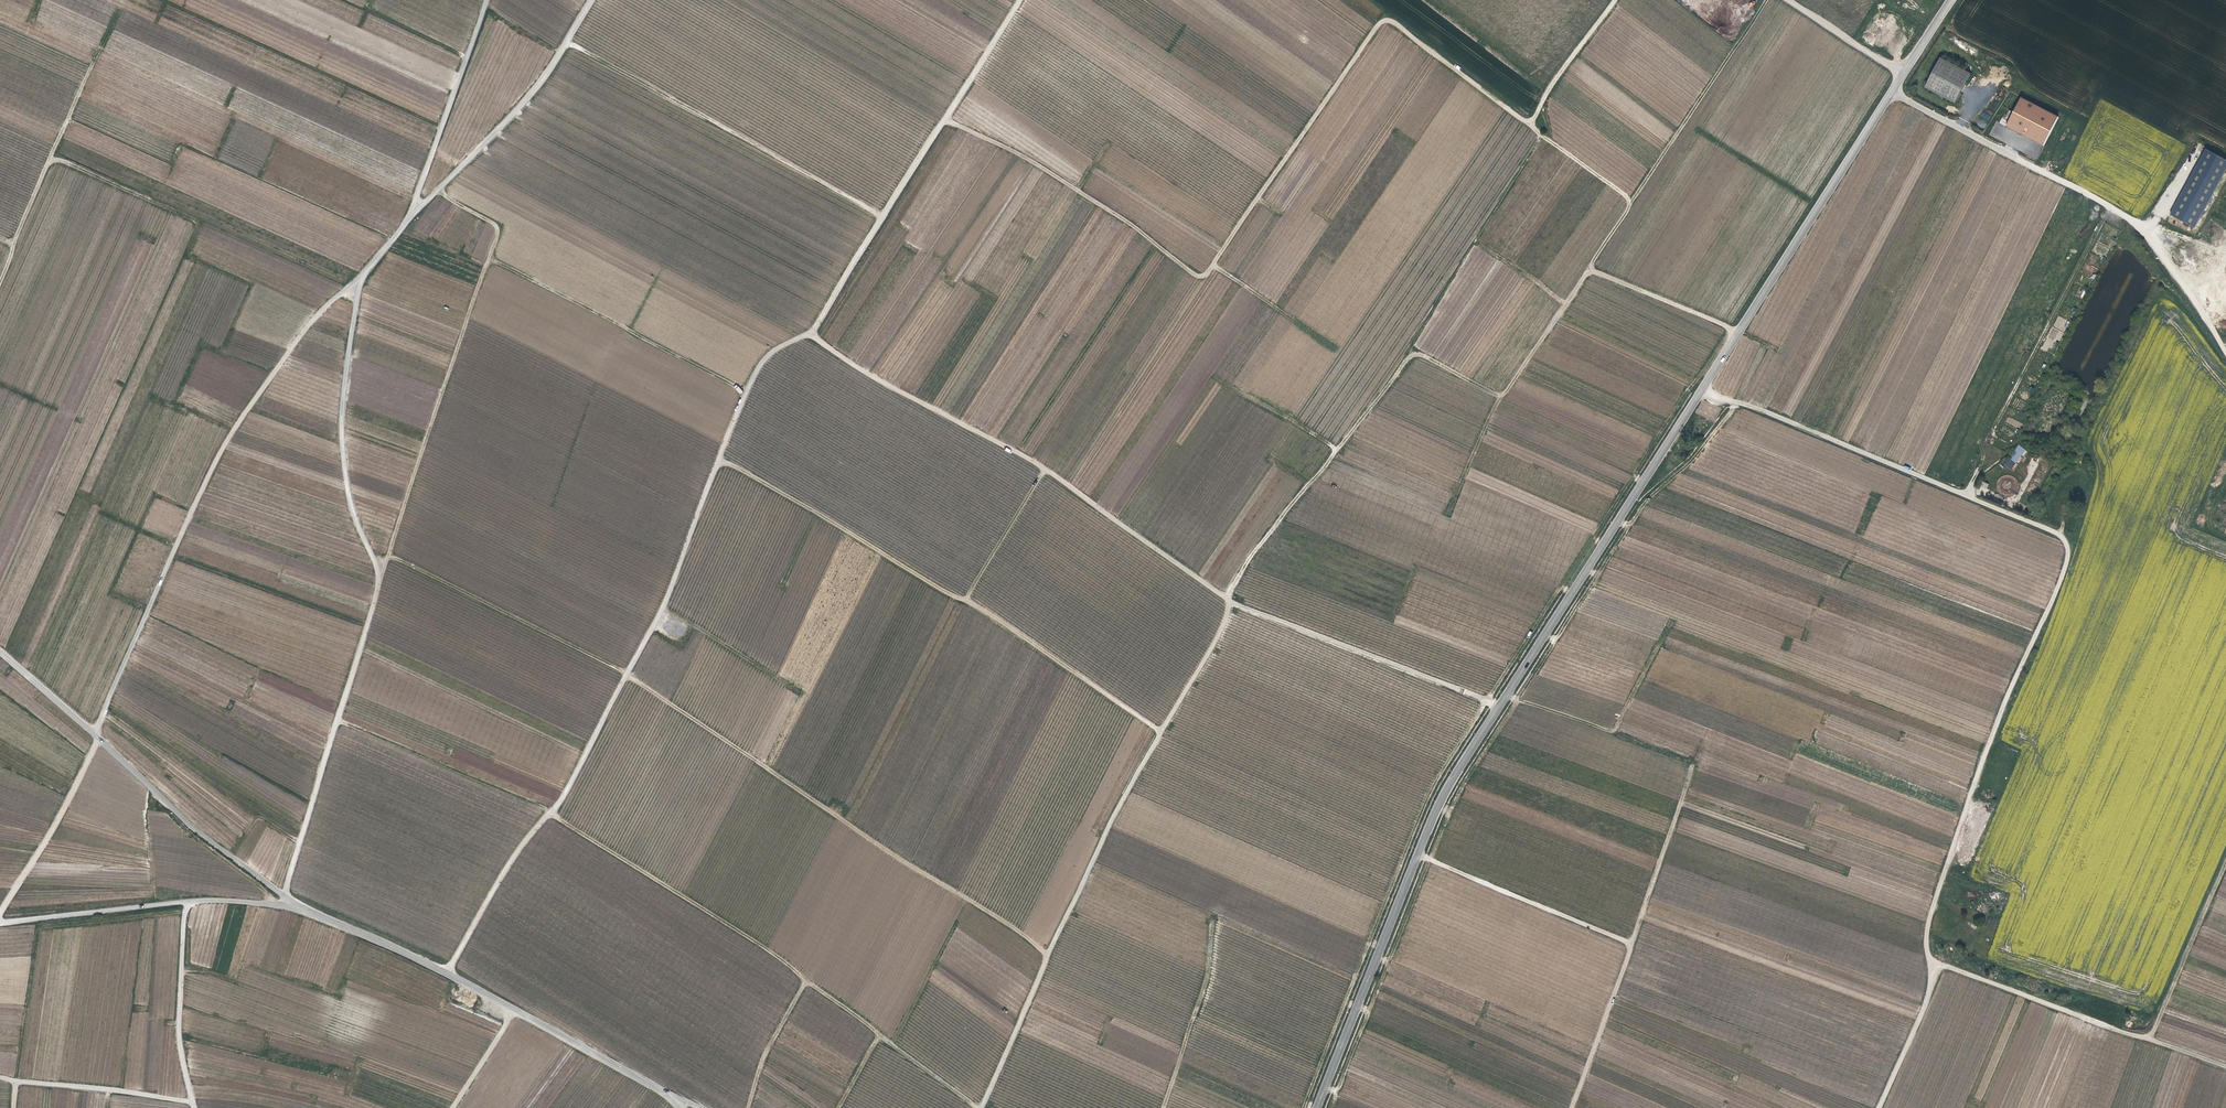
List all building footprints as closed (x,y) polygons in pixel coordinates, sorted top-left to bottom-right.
[(1971,74),(1941,58),(1926,87),(1955,103),(1971,74)] [(2022,97),(2006,126),(2044,146),(2059,117),(2022,97)] [(1983,111),(1980,116),(1981,117),(1976,124),(1983,128),(1991,117),(1983,111)] [(2205,150),(2170,215),(2194,229),(2225,170),(2225,160),(2205,150)] [(2047,338),(2058,343),(2069,321),(2058,316),(2047,338)] [(2049,347),(2051,348),(2054,341),(2046,338),(2041,349),(2047,352),(2049,347)] [(736,385),(733,388),(740,394),(743,391),(736,385)] [(2017,444),(2004,466),(2013,471),(2026,449),(2017,444)]
